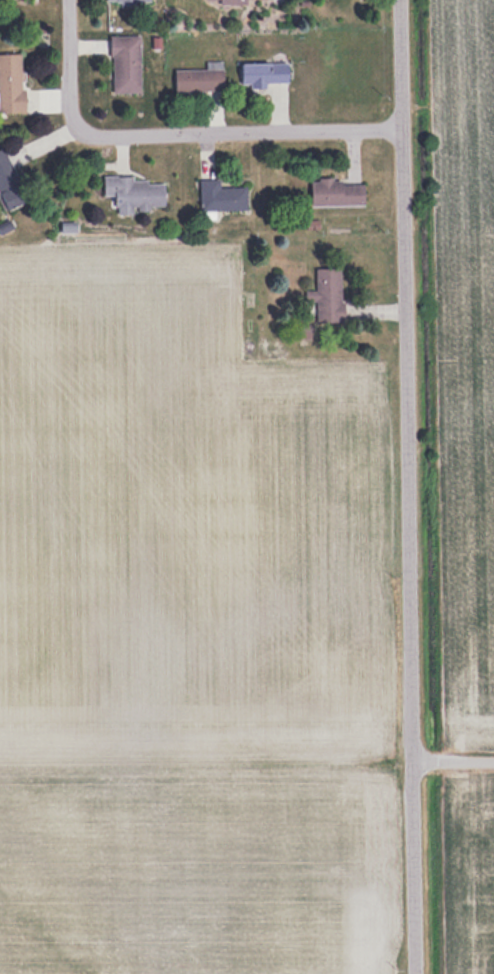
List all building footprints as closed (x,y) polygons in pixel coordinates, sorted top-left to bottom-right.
[(139,35),(111,35),(111,92),(139,92),(139,35)] [(23,113),(23,54),(0,54),(0,113),(23,113)] [(240,63),(240,86),(286,86),(286,63),(240,63)] [(174,69),(174,91),(218,91),(218,69),(174,69)] [(0,151),(0,199),(4,210),(26,202),(5,149),(0,151)] [(165,206),(164,182),(146,183),(146,175),(102,176),(103,195),(114,195),(114,213),(149,212),(149,206),(165,206)] [(199,179),(199,210),(246,210),(246,187),(219,187),(219,179),(199,179)] [(363,206),(363,184),(340,184),(340,179),(310,179),(310,206),(363,206)] [(315,267),(315,290),(304,290),(304,302),(315,302),(315,323),(341,322),(340,267),(315,267)]
